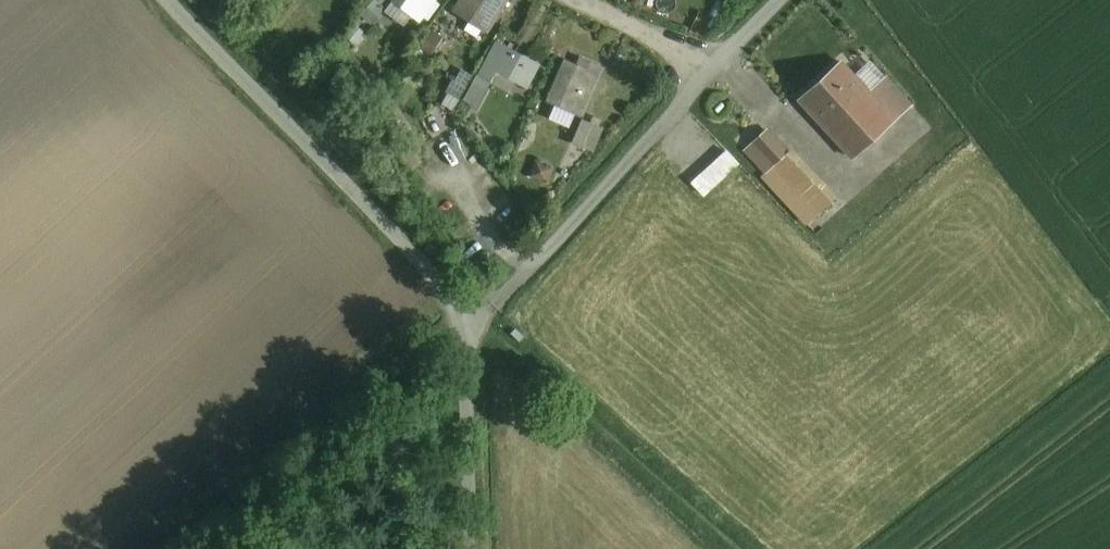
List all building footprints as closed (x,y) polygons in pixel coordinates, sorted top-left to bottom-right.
[(413,16),(416,12),(429,21),(436,11),(430,6),(435,0),(390,0),(413,16)] [(457,6),(491,27),(508,0),(460,0),(457,6)] [(539,65),(496,42),(487,59),(530,82),(539,65)] [(585,111),(604,68),(581,58),(577,67),(565,61),(550,95),(585,111)] [(842,62),(800,100),(853,158),(895,120),(869,93),(842,62)] [(887,77),(869,93),(895,120),(912,105),(887,77)] [(592,125),(584,121),(575,143),(583,146),(592,125)] [(753,143),(774,166),(787,153),(766,130),(753,143)] [(766,173),(774,166),(753,143),(745,150),(765,173),(766,173)] [(693,183),(704,195),(738,164),(727,152),(693,183)] [(832,201),(787,153),(774,166),(766,173),(765,173),(762,175),(807,224),(832,201)] [(525,337),(516,329),(511,334),(520,342),(525,337)]
